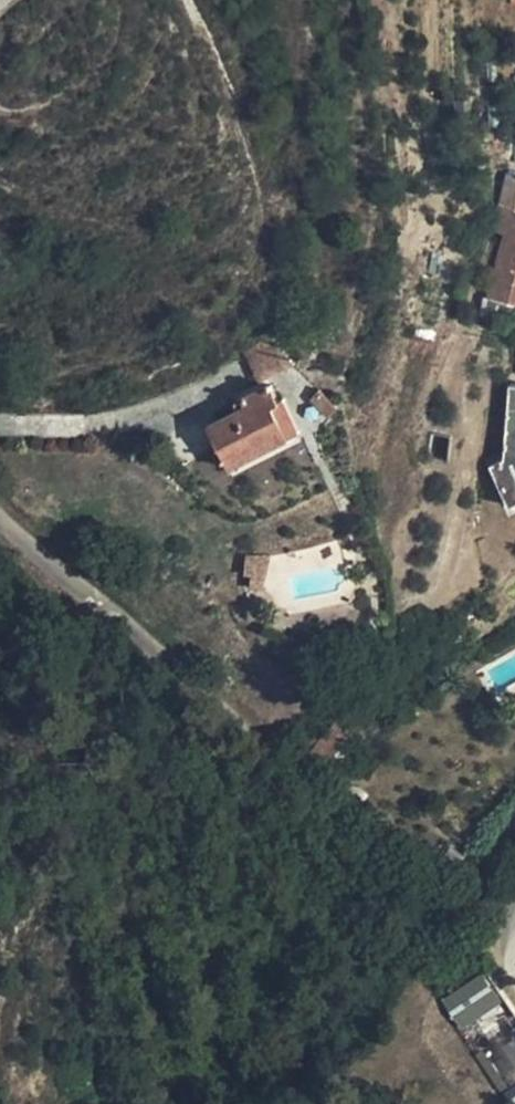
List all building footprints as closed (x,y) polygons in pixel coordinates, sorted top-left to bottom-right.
[(13,0),(0,0),(0,11),(13,0)] [(507,176),(502,205),(499,204),(491,231),(506,235),(489,298),(514,305),(514,178),(507,176)] [(514,308),(514,305),(489,298),(484,316),(510,323),(514,308)] [(209,425),(232,468),(288,438),(272,406),(278,403),(269,385),(242,399),(245,406),(209,425)] [(514,504),(514,385),(511,385),(505,459),(490,466),(509,507),(514,504)] [(339,406),(319,389),(310,399),(330,417),(339,406)] [(272,406),(288,438),(301,431),(284,399),(278,403),(272,406)] [(483,964),(437,996),(501,1091),(514,1082),(514,1012),(483,964)]
